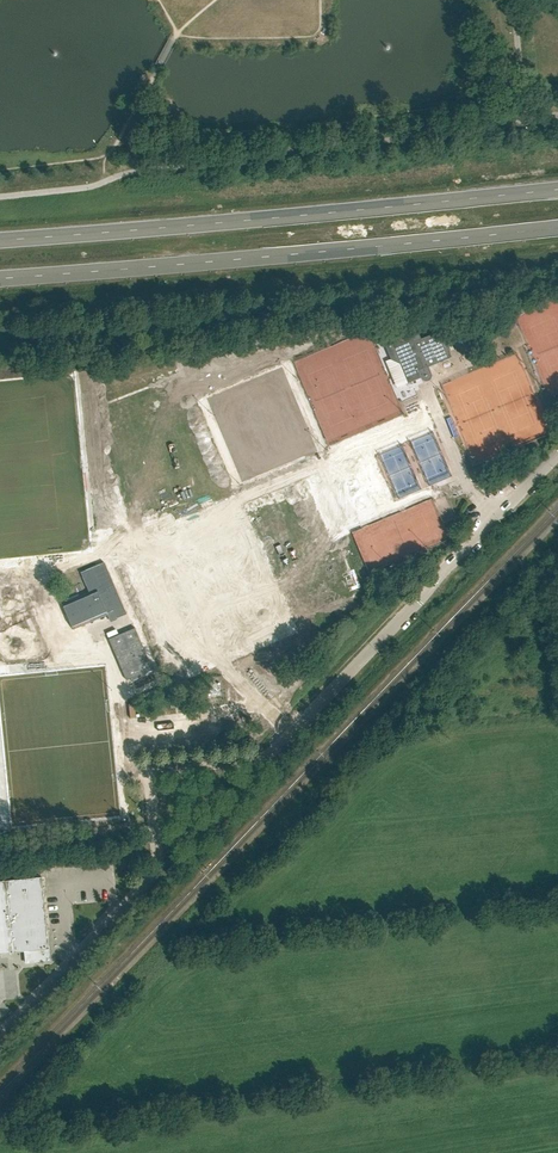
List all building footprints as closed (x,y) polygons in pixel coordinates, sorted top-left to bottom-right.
[(394,337),(384,341),(391,359),(400,363),(408,382),(421,377),(419,370),(438,362),(437,361),(449,356),(444,344),(445,343),(440,330),(421,339),(416,328),(394,337)] [(467,341),(485,340),(484,329),(466,331),(467,341)] [(442,530),(432,502),(423,506),(432,528),(423,531),(425,536),(442,530)] [(126,614),(114,584),(109,573),(106,574),(103,569),(106,567),(104,562),(80,572),(88,589),(89,591),(62,603),(73,629),(114,612),(116,618),(126,614)] [(126,680),(130,678),(152,668),(134,628),(109,639),(126,680)] [(109,691),(96,694),(98,703),(110,701),(109,691)] [(171,708),(175,707),(178,707),(181,707),(180,699),(170,700),(171,708)] [(50,960),(48,948),(41,876),(0,880),(0,953),(24,951),(25,963),(50,960)]
